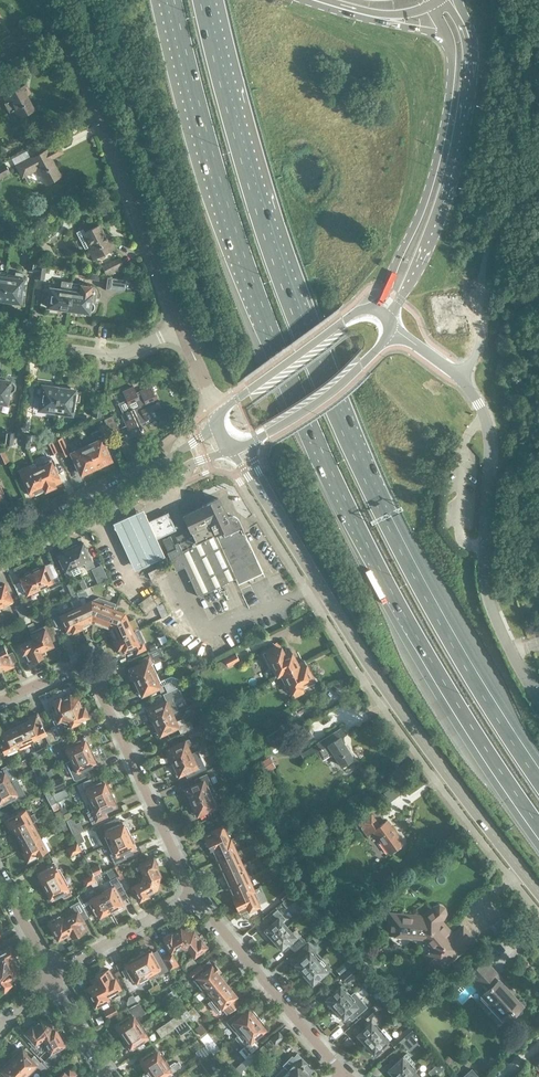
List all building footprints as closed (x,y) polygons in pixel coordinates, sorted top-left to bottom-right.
[(0,81),(0,95),(2,94),(6,102),(5,103),(9,111),(16,108),(20,116),(33,109),(27,96),(31,94),(26,85),(22,87),(11,93),(8,86),(12,84),(8,77),(0,81)] [(38,168),(42,176),(46,183),(61,175),(52,158),(62,153),(58,145),(47,151),(46,149),(34,156),(33,155),(30,157),(26,149),(12,157),(22,177),(38,168)] [(5,162),(0,165),(0,178),(10,172),(5,162)] [(93,257),(114,247),(110,238),(108,239),(105,234),(104,234),(99,224),(85,231),(83,228),(76,231),(85,248),(88,246),(89,248),(89,249),(93,257)] [(38,259),(29,257),(27,268),(36,270),(37,264),(38,259)] [(102,266),(104,271),(105,273),(107,272),(108,273),(112,272),(113,274),(123,269),(121,266),(123,265),(119,257),(102,266)] [(44,277),(46,266),(37,264),(36,270),(35,276),(44,277)] [(6,273),(2,299),(21,302),(22,294),(21,293),(22,289),(20,289),(23,272),(15,271),(15,274),(6,273)] [(110,289),(112,277),(104,275),(102,287),(110,289)] [(112,277),(110,289),(118,290),(120,278),(112,277)] [(68,308),(72,282),(62,280),(61,289),(50,287),(49,295),(48,295),(45,296),(44,298),(44,301),(45,302),(46,304),(48,304),(48,305),(68,308)] [(72,282),(68,308),(89,311),(89,310),(90,310),(92,310),(93,309),(94,307),(94,306),(94,304),(93,302),(92,301),(90,301),(91,293),(90,293),(92,284),(81,282),(81,283),(72,282)] [(14,388),(15,385),(12,382),(9,382),(9,380),(0,379),(0,402),(6,403),(8,391),(10,391),(14,388)] [(55,411),(58,387),(42,385),(42,386),(36,385),(35,395),(41,396),(39,409),(55,411)] [(140,405),(131,410),(121,414),(132,437),(144,431),(140,423),(146,421),(146,422),(164,414),(158,401),(155,403),(153,400),(156,398),(150,386),(140,391),(140,393),(136,394),(133,387),(123,391),(129,404),(138,400),(140,405)] [(75,389),(58,387),(55,411),(71,414),(73,400),(79,401),(80,392),(75,391),(75,389)] [(94,404),(92,416),(101,417),(102,405),(94,404)] [(104,419),(112,435),(120,431),(113,415),(104,419)] [(105,424),(99,427),(104,438),(111,435),(105,424)] [(16,447),(18,438),(16,437),(17,436),(15,435),(15,432),(6,431),(4,443),(10,444),(10,447),(16,447)] [(18,438),(16,447),(17,448),(17,444),(21,445),(30,447),(32,435),(22,433),(22,434),(19,434),(18,438)] [(49,433),(36,439),(43,452),(48,450),(50,455),(58,451),(55,444),(49,433)] [(86,445),(96,466),(111,460),(100,436),(93,439),(94,441),(86,445)] [(69,454),(63,440),(55,444),(58,451),(59,451),(62,457),(69,454)] [(96,466),(86,445),(78,449),(77,446),(71,449),(82,473),(96,466)] [(10,461),(4,450),(0,452),(0,463),(1,465),(10,461)] [(36,468),(46,488),(46,490),(55,486),(54,484),(61,481),(50,459),(43,462),(44,464),(36,468)] [(46,488),(36,468),(34,463),(28,466),(20,470),(22,474),(20,475),(23,482),(25,481),(32,495),(46,488)] [(175,547),(168,550),(167,551),(176,570),(184,566),(198,596),(235,578),(238,584),(263,572),(239,523),(238,520),(236,518),(234,517),(232,516),(230,516),(227,517),(218,498),(201,506),(201,507),(183,516),(193,536),(189,538),(186,531),(175,536),(178,542),(174,545),(175,547)] [(142,507),(111,520),(133,567),(164,553),(142,507)] [(173,528),(165,510),(153,516),(153,515),(152,516),(152,517),(147,519),(146,522),(153,537),(161,533),(161,534),(162,533),(173,528)] [(174,545),(170,536),(163,540),(168,550),(175,547),(174,545)] [(87,569),(94,566),(83,542),(70,548),(78,565),(84,563),(87,569)] [(78,565),(70,548),(57,554),(68,578),(81,572),(78,565)] [(51,561),(32,570),(40,588),(47,585),(50,590),(62,584),(51,561)] [(148,573),(152,580),(165,573),(162,566),(148,573)] [(98,582),(108,578),(103,568),(93,572),(98,582)] [(27,594),(40,588),(32,570),(19,576),(21,581),(13,584),(19,596),(26,593),(27,594)] [(83,579),(79,581),(83,590),(85,589),(88,587),(83,579)] [(75,593),(70,582),(63,585),(68,596),(75,593)] [(0,585),(0,606),(13,601),(4,583),(0,585)] [(81,626),(92,621),(90,620),(90,619),(92,616),(86,602),(84,597),(88,596),(85,589),(83,590),(77,592),(80,599),(78,600),(80,605),(73,608),(81,626)] [(148,611),(157,604),(151,595),(139,603),(146,612),(148,611)] [(99,597),(86,602),(92,616),(90,619),(90,620),(92,621),(106,627),(114,608),(115,603),(99,597)] [(157,604),(148,611),(157,622),(168,612),(160,602),(157,604)] [(21,619),(24,617),(28,615),(25,610),(22,603),(15,606),(21,619)] [(31,607),(25,610),(28,615),(34,613),(31,607)] [(73,608),(60,614),(58,609),(57,609),(51,611),(51,613),(55,623),(62,620),(68,633),(81,627),(81,626),(73,608)] [(114,640),(133,631),(125,612),(114,608),(106,627),(109,628),(114,639),(113,640),(114,640)] [(32,623),(28,615),(24,617),(27,623),(28,625),(34,638),(42,655),(46,653),(44,649),(53,645),(51,641),(58,638),(51,622),(36,629),(33,622),(32,623)] [(178,641),(186,633),(170,618),(167,621),(163,618),(158,623),(178,641)] [(133,631),(114,640),(119,653),(134,646),(136,653),(146,649),(143,642),(139,644),(133,631)] [(42,657),(42,655),(34,638),(19,644),(23,653),(24,652),(29,663),(42,657)] [(8,654),(4,646),(0,648),(0,671),(13,665),(12,662),(16,660),(12,652),(8,654)] [(276,675),(279,674),(297,664),(290,650),(283,653),(280,648),(277,650),(274,646),(261,653),(268,668),(271,666),(276,675)] [(160,647),(151,651),(148,652),(153,662),(165,657),(163,653),(160,647)] [(223,658),(224,659),(228,666),(228,667),(240,661),(235,652),(223,658)] [(228,666),(224,659),(218,662),(222,669),(228,666)] [(134,682),(154,673),(148,660),(130,668),(132,672),(130,673),(134,682)] [(304,661),(297,664),(279,674),(284,684),(287,682),(294,696),(303,691),(302,689),(315,682),(304,661)] [(158,681),(154,673),(134,682),(138,691),(140,690),(142,695),(159,687),(162,693),(166,691),(166,692),(178,686),(182,684),(179,678),(173,676),(173,675),(173,676),(171,675),(158,681)] [(174,696),(181,693),(178,686),(166,692),(169,698),(148,708),(150,712),(148,713),(152,722),(172,713),(168,704),(176,701),(174,696)] [(59,698),(51,702),(55,711),(54,711),(60,724),(61,723),(63,724),(74,697),(69,695),(59,699),(59,698)] [(74,697),(63,724),(67,726),(68,727),(80,721),(79,720),(88,716),(84,708),(83,708),(78,698),(74,697)] [(48,723),(42,712),(37,714),(36,714),(24,719),(33,739),(44,734),(49,744),(53,743),(57,740),(54,732),(52,728),(45,732),(42,726),(48,723)] [(176,721),(172,713),(152,722),(156,731),(158,730),(161,734),(178,727),(181,733),(193,727),(190,720),(185,723),(183,718),(176,721)] [(208,713),(201,716),(203,721),(210,718),(208,713)] [(33,739),(24,719),(7,727),(16,747),(33,739)] [(294,730),(289,722),(277,728),(282,737),(294,730)] [(190,737),(204,731),(201,724),(187,731),(190,737)] [(291,732),(299,744),(313,736),(305,724),(291,732)] [(7,727),(0,730),(0,744),(4,752),(16,747),(7,727)] [(354,758),(341,737),(346,734),(342,727),(325,737),(326,738),(317,744),(301,753),(305,759),(317,751),(322,760),(331,754),(334,758),(337,756),(342,765),(354,758)] [(266,736),(270,743),(281,737),(277,729),(266,736)] [(76,741),(73,733),(66,737),(69,744),(62,747),(64,752),(65,751),(69,760),(92,749),(88,741),(86,742),(84,737),(76,741)] [(171,762),(191,753),(187,746),(191,744),(188,738),(167,748),(169,753),(167,754),(171,762)] [(53,743),(49,744),(32,752),(37,761),(57,751),(53,743)] [(96,759),(92,749),(69,760),(74,769),(76,768),(78,772),(96,764),(94,760),(96,759)] [(194,761),(191,753),(171,762),(175,771),(177,770),(179,774),(202,764),(200,758),(194,761)] [(213,767),(219,764),(226,761),(223,753),(210,759),(213,767)] [(269,756),(256,764),(262,775),(275,766),(269,756)] [(226,761),(219,764),(222,771),(230,768),(226,761)] [(42,772),(40,767),(39,765),(33,769),(40,783),(46,780),(45,778),(42,772)] [(15,778),(13,773),(10,775),(8,772),(7,773),(5,769),(4,770),(0,772),(0,787),(15,778)] [(67,774),(51,781),(55,790),(71,782),(67,774)] [(9,798),(12,804),(26,796),(17,778),(16,779),(15,778),(0,787),(0,803),(9,798)] [(107,783),(105,784),(103,779),(92,784),(90,778),(77,784),(86,803),(111,791),(107,783)] [(189,802),(209,793),(203,779),(185,788),(187,793),(185,793),(189,802)] [(67,788),(54,794),(57,801),(70,795),(67,788)] [(111,791),(86,803),(89,811),(87,812),(92,822),(107,816),(105,810),(115,806),(113,801),(115,800),(111,791)] [(53,792),(52,792),(46,795),(53,810),(60,807),(57,801),(54,794),(53,792)] [(209,793),(189,802),(193,811),(195,810),(197,815),(215,807),(209,793)] [(245,793),(235,797),(238,805),(248,800),(245,793)] [(31,815),(28,808),(25,809),(6,819),(10,828),(12,827),(14,831),(34,821),(37,819),(34,813),(31,815)] [(230,838),(227,831),(232,829),(229,823),(240,818),(235,808),(215,817),(219,826),(212,829),(213,831),(204,835),(210,849),(232,838),(231,837),(230,838)] [(55,813),(61,826),(68,823),(61,810),(55,813)] [(400,846),(403,843),(387,821),(380,826),(372,814),(359,823),(367,835),(374,830),(390,853),(394,850),(394,851),(400,847),(400,846)] [(76,823),(73,817),(67,820),(73,834),(84,830),(80,821),(76,823)] [(23,847),(46,835),(43,829),(40,831),(34,821),(14,831),(23,847)] [(108,843),(110,842),(130,833),(127,825),(124,826),(122,821),(104,829),(107,835),(104,836),(108,843)] [(257,842),(264,839),(258,826),(252,829),(257,842)] [(88,837),(94,834),(91,828),(78,834),(81,840),(88,837)] [(123,852),(134,847),(132,843),(134,842),(130,833),(110,842),(108,843),(112,852),(114,851),(110,853),(114,863),(126,858),(123,852)] [(94,834),(88,837),(90,843),(97,840),(94,834)] [(28,861),(47,850),(46,850),(50,848),(46,842),(49,841),(46,835),(23,847),(25,850),(23,852),(28,861)] [(218,860),(238,851),(232,838),(210,849),(212,848),(218,860)] [(82,850),(77,842),(66,848),(71,857),(82,850)] [(265,859),(272,856),(268,847),(261,850),(265,859)] [(223,873),(244,864),(238,851),(218,860),(223,873)] [(141,877),(159,883),(161,876),(157,866),(158,866),(153,857),(138,864),(143,873),(141,877)] [(57,869),(54,864),(53,861),(46,865),(47,867),(37,873),(39,877),(37,878),(42,887),(61,877),(64,875),(59,867),(57,869)] [(99,864),(90,867),(93,873),(94,875),(98,873),(102,872),(99,864)] [(246,868),(244,864),(223,873),(229,886),(250,877),(254,875),(250,866),(246,868)] [(281,871),(274,874),(277,879),(283,876),(281,871)] [(93,873),(92,873),(82,879),(86,886),(91,883),(96,880),(97,880),(96,880),(94,875),(93,873)] [(68,884),(64,875),(61,877),(42,887),(47,896),(49,895),(51,899),(68,890),(66,885),(68,884)] [(119,880),(122,885),(125,890),(130,887),(125,877),(119,880)] [(159,883),(141,877),(140,881),(132,886),(139,900),(148,896),(147,895),(157,889),(159,883)] [(235,899),(255,889),(250,877),(229,886),(235,899)] [(113,886),(100,893),(111,912),(122,906),(121,904),(122,903),(119,897),(126,893),(122,885),(115,889),(113,886)] [(292,893),(287,887),(278,894),(283,901),(292,893)] [(255,889),(235,899),(233,900),(239,913),(248,909),(249,911),(259,906),(256,900),(258,899),(255,892),(256,891),(255,889)] [(77,895),(84,907),(87,912),(92,909),(97,917),(98,916),(100,918),(111,912),(100,893),(89,899),(85,891),(77,895)] [(292,893),(283,901),(282,902),(287,907),(297,899),(292,893)] [(73,937),(86,930),(81,922),(89,917),(87,912),(84,907),(80,901),(71,906),(75,912),(71,914),(63,918),(63,919),(72,935),(73,937)] [(59,912),(62,910),(59,905),(50,910),(54,918),(48,921),(58,938),(65,934),(67,938),(72,935),(63,919),(63,918),(59,912)] [(390,918),(389,930),(391,930),(391,931),(393,931),(393,933),(395,933),(395,934),(409,935),(414,932),(417,936),(421,933),(437,952),(429,959),(439,970),(454,957),(454,954),(457,954),(474,940),(473,938),(453,935),(440,920),(443,917),(444,915),(445,913),(445,910),(444,908),(442,907),(439,906),(437,906),(434,907),(423,917),(396,914),(396,916),(394,916),(394,917),(392,917),(392,918),(390,918)] [(287,927),(282,922),(286,918),(280,912),(277,909),(269,916),(272,919),(274,922),(269,926),(268,924),(262,929),(272,940),(287,927)] [(362,920),(366,925),(372,921),(368,915),(362,920)] [(291,932),(287,927),(272,940),(278,947),(279,946),(283,951),(289,946),(294,952),(306,941),(295,929),(291,932)] [(184,947),(188,930),(180,929),(171,934),(163,938),(171,952),(180,947),(184,947)] [(188,930),(184,947),(189,948),(194,956),(196,958),(200,954),(199,952),(207,946),(201,939),(200,939),(194,932),(188,930)] [(317,933),(312,938),(316,942),(321,938),(317,933)] [(297,958),(291,963),(302,975),(318,961),(321,958),(308,943),(302,949),(303,950),(296,956),(297,958)] [(338,944),(331,949),(339,959),(346,953),(338,944)] [(18,969),(19,964),(14,954),(15,954),(10,945),(0,950),(0,967),(18,969)] [(145,952),(136,957),(147,976),(160,969),(163,974),(170,970),(163,958),(159,950),(153,954),(151,951),(146,954),(145,952)] [(173,953),(163,958),(170,970),(179,965),(173,953)] [(125,966),(126,968),(122,971),(125,976),(123,978),(130,991),(137,986),(135,983),(147,976),(136,957),(128,961),(130,963),(125,966)] [(193,957),(182,965),(187,971),(197,963),(193,957)] [(485,960),(468,975),(480,988),(483,985),(487,989),(482,995),(506,1021),(516,1011),(518,1013),(520,1013),(521,1013),(522,1011),(522,1008),(520,1007),(523,1005),(513,994),(515,992),(500,976),(500,977),(500,978),(497,975),(498,974),(485,960)] [(323,967),(318,961),(302,975),(308,982),(310,981),(314,985),(320,981),(318,979),(328,970),(324,965),(323,967)] [(200,965),(191,972),(195,977),(197,978),(196,979),(200,985),(199,985),(203,989),(220,975),(218,974),(221,971),(214,963),(211,966),(208,962),(202,968),(200,965)] [(361,970),(355,963),(341,975),(347,982),(361,970)] [(0,967),(0,986),(4,990),(11,984),(10,982),(18,975),(18,969),(0,967)] [(95,976),(96,978),(105,995),(120,987),(115,978),(114,979),(108,969),(95,976)] [(211,1000),(213,998),(228,985),(220,975),(203,989),(208,995),(207,995),(211,1000)] [(111,1006),(108,1001),(105,995),(96,978),(91,981),(93,984),(86,988),(96,1008),(102,1004),(105,1009),(103,1010),(108,1019),(119,1013),(114,1004),(111,1006)] [(367,978),(361,985),(377,1002),(383,997),(367,978)] [(153,986),(156,992),(162,989),(158,983),(153,986)] [(240,1004),(235,997),(236,995),(228,985),(213,998),(211,1000),(209,1001),(213,1005),(215,1003),(220,1009),(223,1006),(229,1013),(240,1004)] [(332,1010),(350,994),(342,985),(330,995),(328,993),(323,998),(332,1010)] [(173,990),(165,996),(171,1003),(171,1002),(178,997),(179,997),(173,990)] [(125,998),(130,1007),(137,1003),(131,994),(125,998)] [(345,1020),(350,1015),(349,1013),(359,1004),(350,994),(332,1010),(339,1017),(341,1016),(345,1020)] [(178,997),(171,1002),(177,1009),(184,1004),(178,997)] [(121,1037),(139,1025),(141,1023),(138,1018),(145,1012),(139,1002),(137,1003),(130,1007),(127,1008),(131,1014),(115,1024),(118,1029),(116,1030),(121,1037)] [(366,1020),(377,1011),(382,1007),(377,1003),(373,1006),(362,1015),(366,1020)] [(187,1022),(192,1017),(192,1016),(198,1011),(194,1006),(182,1016),(185,1020),(187,1022)] [(241,1032),(258,1017),(253,1010),(251,1012),(248,1009),(231,1023),(235,1028),(237,1026),(241,1032)] [(198,1011),(192,1016),(192,1017),(195,1020),(201,1015),(198,1011)] [(179,1013),(157,1029),(156,1029),(161,1037),(175,1027),(185,1020),(182,1016),(179,1013)] [(244,1038),(248,1043),(239,1050),(245,1058),(252,1052),(258,1046),(253,1039),(265,1029),(262,1025),(264,1024),(258,1017),(241,1032),(246,1037),(244,1038)] [(372,1017),(367,1021),(369,1023),(361,1030),(360,1029),(354,1034),(364,1045),(381,1030),(376,1024),(378,1023),(372,1017)] [(43,1032),(53,1027),(49,1021),(40,1020),(33,1026),(32,1025),(25,1032),(31,1039),(28,1041),(32,1046),(30,1048),(37,1055),(40,1051),(43,1039),(42,1036),(45,1034),(43,1032)] [(185,1020),(175,1027),(181,1035),(192,1028),(187,1022),(185,1020)] [(146,1047),(143,1042),(148,1038),(145,1034),(147,1032),(141,1023),(139,1025),(121,1037),(127,1046),(129,1044),(132,1049),(137,1046),(140,1051),(146,1047)] [(43,1061),(41,1063),(43,1066),(45,1064),(50,1069),(63,1057),(59,1049),(65,1046),(55,1028),(54,1029),(53,1027),(43,1032),(45,1034),(42,1036),(43,1039),(52,1054),(43,1061)] [(403,1042),(415,1032),(410,1027),(392,1043),(396,1048),(399,1046),(403,1042)] [(386,1036),(381,1030),(364,1045),(370,1052),(372,1051),(376,1056),(382,1051),(380,1048),(392,1038),(388,1034),(386,1036)] [(283,1037),(279,1031),(270,1038),(275,1044),(283,1037)] [(403,1042),(409,1048),(420,1038),(415,1032),(403,1042)] [(270,1039),(264,1045),(267,1049),(268,1051),(269,1050),(270,1051),(272,1049),(271,1048),(275,1044),(270,1039)] [(258,1058),(267,1049),(264,1045),(261,1043),(258,1046),(252,1052),(258,1058)] [(201,1059),(211,1051),(205,1045),(195,1051),(201,1059)] [(158,1053),(155,1048),(138,1059),(142,1064),(140,1065),(145,1073),(166,1059),(161,1051),(158,1053)] [(33,1056),(30,1059),(22,1050),(19,1053),(17,1052),(10,1058),(26,1074),(35,1065),(45,1074),(50,1069),(45,1064),(43,1066),(41,1063),(33,1056)] [(211,1051),(201,1059),(206,1067),(211,1063),(216,1069),(221,1064),(211,1051)] [(243,1061),(248,1066),(255,1059),(256,1060),(258,1058),(252,1052),(245,1058),(243,1061)] [(413,1065),(415,1063),(406,1053),(392,1065),(391,1063),(385,1068),(392,1076),(399,1076),(413,1065)] [(296,1076),(310,1076),(312,1075),(303,1066),(307,1062),(302,1057),(298,1061),(297,1060),(288,1070),(296,1076)] [(26,1074),(10,1058),(3,1065),(5,1067),(2,1070),(8,1076),(22,1076),(26,1074)] [(166,1059),(145,1073),(148,1076),(167,1076),(172,1074),(172,1073),(176,1070),(182,1066),(179,1061),(170,1066),(166,1059)] [(244,1070),(248,1066),(243,1061),(235,1069),(234,1070),(235,1071),(239,1075),(244,1070)] [(444,1068),(439,1063),(428,1072),(433,1076),(434,1076),(444,1068)] [(234,1070),(235,1069),(232,1066),(230,1065),(225,1069),(231,1076),(235,1071),(234,1070)] [(419,1076),(415,1071),(417,1070),(413,1065),(399,1076),(418,1076),(419,1076)] [(288,1070),(285,1066),(276,1075),(277,1076),(296,1076),(288,1070)] [(76,1074),(69,1067),(64,1072),(64,1071),(58,1076),(74,1076),(76,1074)] [(471,1068),(463,1075),(461,1076),(480,1076),(471,1068)]
